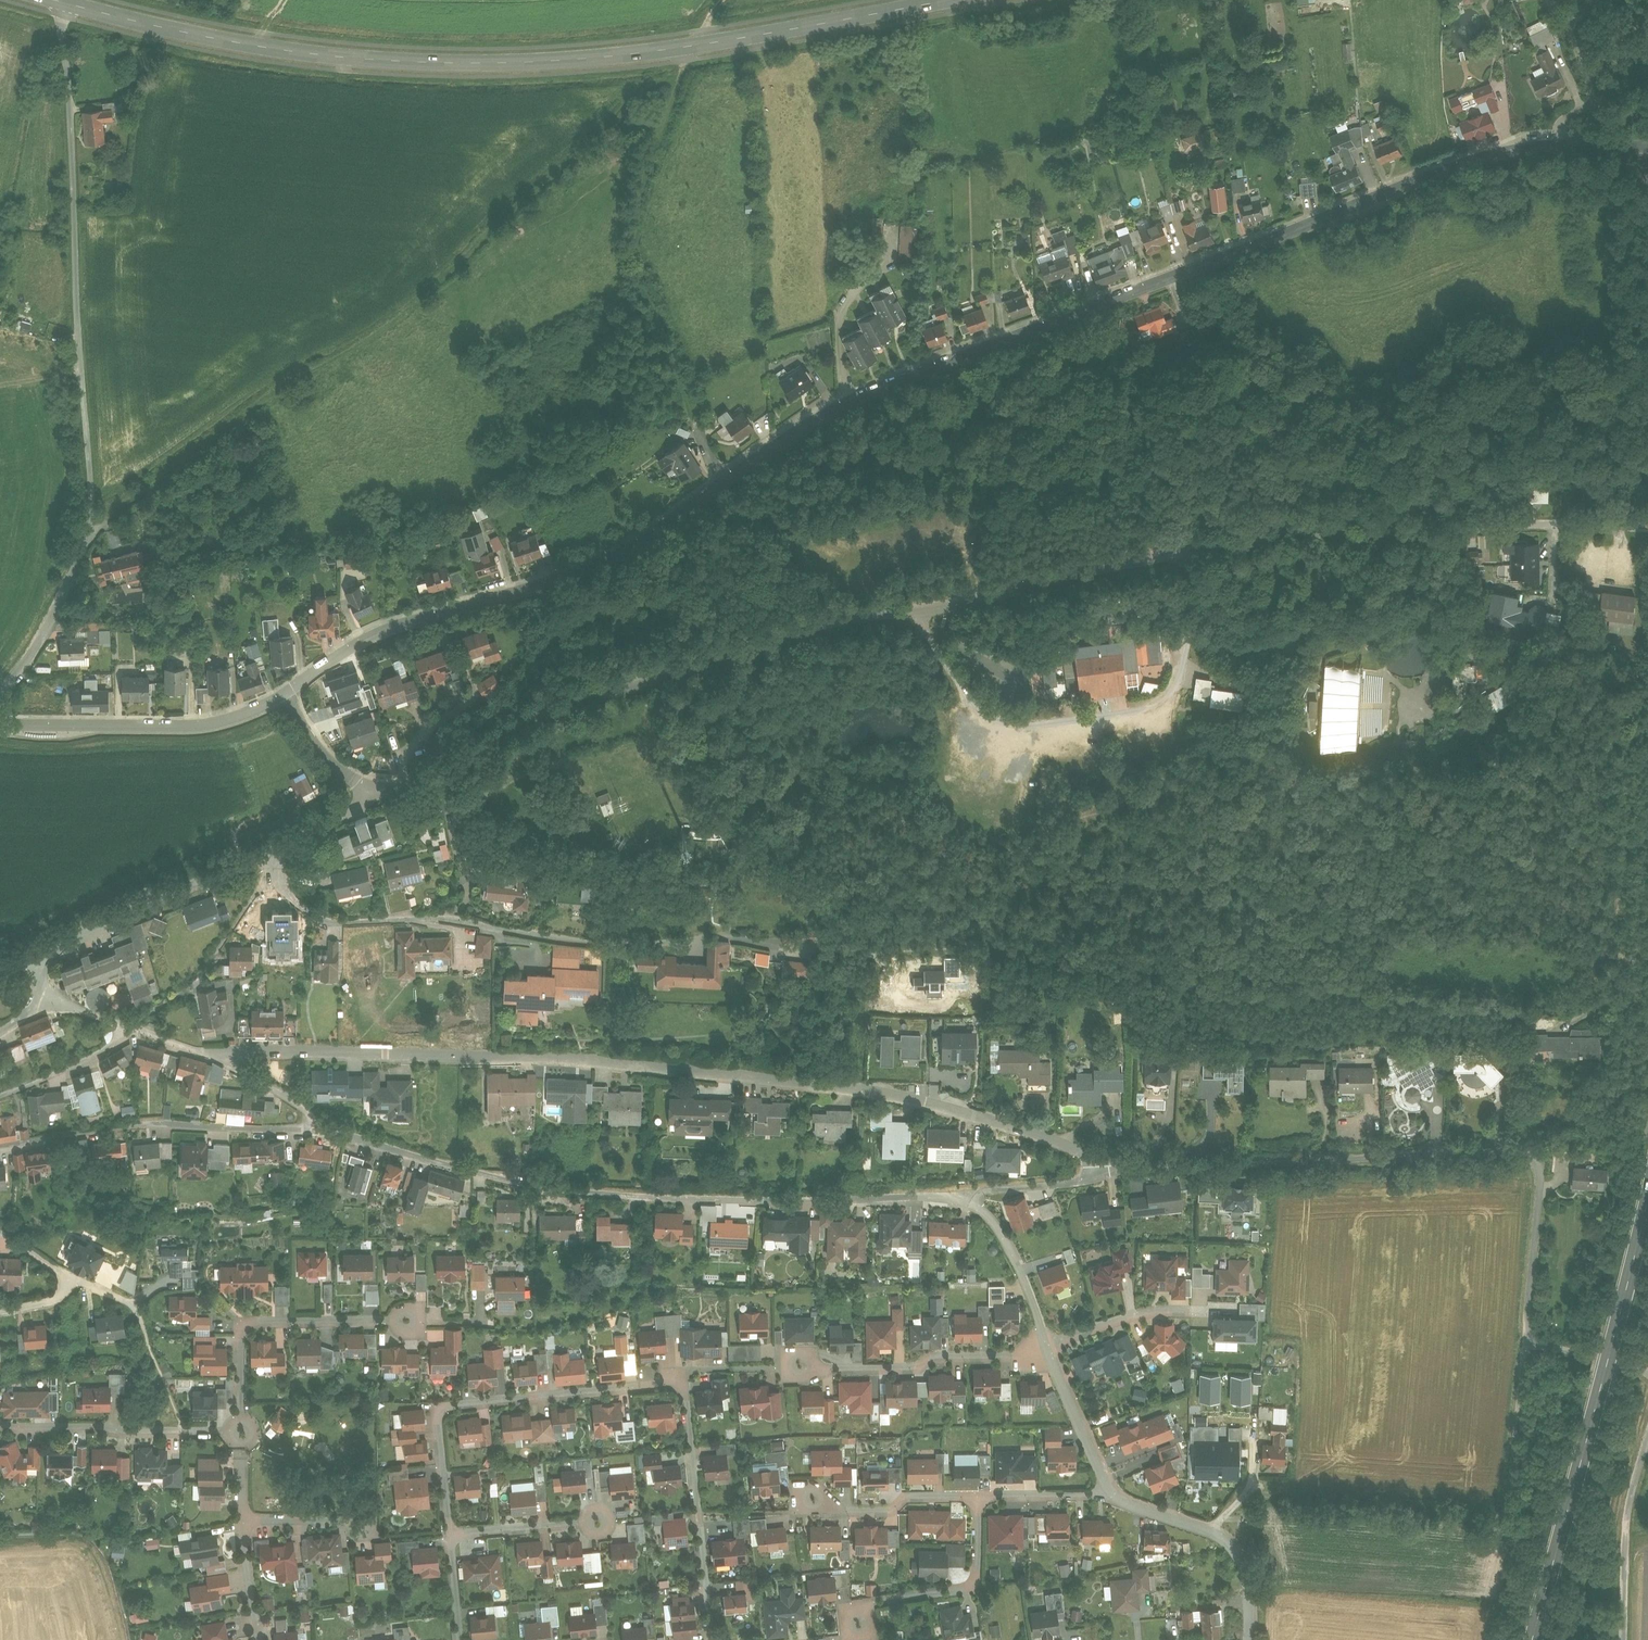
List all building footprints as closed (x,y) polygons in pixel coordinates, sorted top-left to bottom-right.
[(1312,32),(1311,23),(1302,24),(1303,33),(1312,32)] [(1535,50),(1554,41),(1548,28),(1529,38),(1535,50)] [(1353,60),(1352,44),(1344,45),(1345,60),(1353,60)] [(1537,99),(1565,87),(1557,70),(1556,70),(1547,51),(1537,55),(1546,75),(1529,82),(1537,99)] [(1475,107),(1478,117),(1488,113),(1489,115),(1497,112),(1493,100),(1495,99),(1490,86),(1450,102),(1455,115),(1475,107)] [(1236,96),(1236,87),(1227,88),(1228,97),(1236,96)] [(102,104),(103,112),(113,111),(113,113),(122,112),(121,103),(102,104)] [(1384,111),(1380,103),(1372,106),(1375,115),(1384,111)] [(103,112),(83,113),(85,147),(105,146),(103,123),(113,122),(113,113),(113,111),(103,112)] [(1465,139),(1466,144),(1496,132),(1489,115),(1488,113),(1478,117),(1459,124),(1460,127),(1451,131),(1456,143),(1465,139)] [(1372,122),(1380,140),(1388,137),(1385,131),(1388,130),(1383,120),(1387,119),(1385,114),(1378,117),(1378,119),(1372,122)] [(1365,125),(1350,131),(1354,140),(1359,138),(1360,141),(1370,137),(1365,125)] [(1333,136),(1338,147),(1354,140),(1350,131),(1350,130),(1333,136)] [(1204,132),(1183,138),(1187,151),(1208,145),(1204,132)] [(1333,159),(1335,165),(1351,159),(1350,156),(1364,150),(1360,141),(1359,138),(1354,140),(1338,147),(1341,156),(1335,158),(1333,159)] [(1393,140),(1371,149),(1379,169),(1401,160),(1393,140)] [(603,153),(608,163),(622,157),(617,146),(603,153)] [(1336,195),(1361,184),(1351,159),(1335,165),(1333,166),(1336,173),(1328,176),(1336,195)] [(1221,161),(1213,163),(1216,171),(1223,168),(1221,161)] [(1242,180),(1230,182),(1232,196),(1244,194),(1244,191),(1248,190),(1247,183),(1242,184),(1242,180)] [(1314,187),(1298,189),(1299,203),(1315,201),(1314,187)] [(1223,191),(1209,192),(1211,215),(1225,214),(1223,191)] [(1248,194),(1250,202),(1259,200),(1263,199),(1262,192),(1248,194)] [(1237,204),(1241,225),(1263,221),(1263,219),(1270,218),(1268,207),(1261,208),(1259,200),(1250,202),(1237,204)] [(1176,204),(1180,213),(1185,211),(1181,201),(1176,203),(1176,204)] [(1197,203),(1186,208),(1190,217),(1201,213),(1197,203)] [(1176,204),(1170,207),(1172,213),(1173,218),(1180,215),(1180,213),(1176,204)] [(1170,206),(1160,210),(1167,225),(1174,222),(1173,218),(1172,213),(1170,207),(1170,206)] [(874,232),(884,232),(884,219),(874,219),(874,232)] [(1161,222),(1138,231),(1143,244),(1149,260),(1162,255),(1160,248),(1169,244),(1161,222)] [(1184,236),(1191,254),(1213,245),(1204,222),(1195,225),(1193,222),(1183,226),(1187,235),(1184,236)] [(901,227),(900,264),(915,264),(915,227),(901,227)] [(1138,231),(1127,236),(1132,248),(1143,244),(1138,231)] [(1136,257),(1132,248),(1127,236),(1120,239),(1124,247),(1109,253),(1113,265),(1121,262),(1122,263),(1136,257)] [(1067,258),(1070,268),(1078,266),(1072,250),(1077,249),(1072,237),(1052,245),(1057,261),(1067,258)] [(1119,281),(1128,278),(1122,263),(1121,262),(1113,265),(1109,253),(1088,262),(1099,290),(1119,282),(1119,281)] [(1057,261),(1040,267),(1047,286),(1061,281),(1062,286),(1075,281),(1070,268),(1067,258),(1057,261)] [(17,285),(18,264),(10,263),(8,284),(17,285)] [(878,366),(873,355),(893,345),(887,333),(908,323),(890,287),(869,298),(878,315),(858,325),(863,336),(842,346),(857,376),(878,366)] [(1005,303),(1012,323),(1030,316),(1023,297),(1005,303)] [(975,302),(979,312),(988,308),(985,298),(975,302)] [(1160,310),(1134,321),(1142,340),(1149,337),(1153,345),(1179,334),(1174,322),(1167,325),(1160,310)] [(933,315),(938,328),(941,327),(950,323),(945,311),(933,315)] [(971,338),(990,331),(982,312),(974,315),(972,311),(962,314),(967,327),(959,330),(963,340),(971,337),(971,338)] [(930,354),(949,347),(941,327),(938,328),(922,334),(930,354)] [(814,352),(828,351),(827,338),(813,339),(814,352)] [(775,381),(792,407),(816,392),(802,371),(788,380),(784,375),(775,381)] [(716,425),(723,433),(733,425),(726,417),(716,425)] [(737,450),(755,435),(741,419),(733,425),(723,433),(725,435),(730,441),(737,450)] [(690,440),(679,434),(675,441),(686,447),(690,440)] [(730,441),(725,435),(718,441),(723,447),(730,441)] [(701,478),(685,449),(656,465),(665,479),(672,474),(681,489),(701,478)] [(1547,514),(1548,499),(1525,499),(1525,513),(1547,514)] [(486,520),(482,509),(476,512),(470,514),(475,525),(486,520)] [(116,528),(108,529),(110,537),(117,536),(116,528)] [(472,557),(474,564),(490,559),(490,556),(483,534),(460,541),(465,559),(472,557)] [(509,544),(517,569),(542,561),(538,549),(534,536),(509,544)] [(488,543),(495,557),(503,552),(495,539),(488,543)] [(445,541),(434,544),(436,552),(448,548),(445,541)] [(545,547),(538,549),(542,561),(549,559),(545,547)] [(134,552),(97,561),(99,566),(94,567),(98,584),(124,578),(126,583),(141,580),(134,552)] [(1539,553),(1503,552),(1503,563),(1511,563),(1510,587),(1528,587),(1528,594),(1538,594),(1539,553)] [(493,555),(490,556),(490,559),(474,564),(479,580),(499,575),(493,555)] [(343,568),(344,573),(358,571),(357,556),(343,558),(343,561),(343,568)] [(429,594),(450,588),(447,576),(444,567),(422,574),(425,583),(428,592),(429,594)] [(460,572),(447,576),(450,588),(451,589),(464,585),(460,572)] [(428,592),(425,583),(415,587),(418,595),(428,592)] [(355,620),(374,612),(366,593),(361,595),(358,586),(343,592),(355,620)] [(307,638),(332,636),(332,628),(331,613),(326,614),(325,596),(312,597),(313,615),(305,615),(307,638)] [(1606,628),(1640,630),(1642,602),(1608,600),(1606,628)] [(1517,606),(1493,601),(1488,625),(1541,636),(1545,619),(1542,614),(1535,612),(1529,615),(1528,619),(1521,618),(1522,613),(1515,612),(1517,606)] [(271,641),(279,640),(278,621),(262,622),(263,641),(271,641)] [(86,646),(86,647),(97,646),(97,632),(85,632),(86,646)] [(489,634),(466,641),(473,664),(488,659),(491,669),(505,664),(499,645),(493,647),(489,634)] [(1163,636),(1075,645),(1076,661),(1066,662),(1070,691),(1079,691),(1081,696),(1135,690),(1132,666),(1166,663),(1163,636)] [(82,640),(58,642),(59,663),(66,663),(83,662),(82,646),(82,640)] [(279,640),(271,641),(272,668),(295,667),(294,640),(279,640)] [(259,657),(255,644),(249,646),(251,652),(252,657),(253,659),(259,657)] [(83,662),(66,663),(67,671),(87,670),(86,647),(86,646),(82,646),(83,662)] [(444,651),(416,661),(423,682),(426,681),(428,685),(444,680),(442,675),(451,672),(444,651)] [(207,669),(206,669),(207,693),(228,692),(227,668),(219,668),(218,661),(207,661),(207,669)] [(242,697),(265,689),(255,661),(244,665),(248,675),(235,679),(242,697)] [(1482,670),(1466,670),(1466,663),(1455,663),(1455,698),(1465,698),(1465,690),(1482,690),(1482,670)] [(1045,687),(1057,686),(1057,664),(1044,665),(1045,687)] [(184,669),(162,669),(162,694),(184,694),(184,669)] [(356,672),(329,681),(330,685),(326,687),(334,714),(363,705),(358,688),(361,687),(356,672)] [(495,672),(479,682),(490,701),(506,690),(495,672)] [(384,707),(407,699),(402,684),(399,675),(376,683),(384,707)] [(1217,677),(1199,675),(1197,697),(1206,698),(1206,703),(1245,707),(1247,691),(1216,687),(1217,677)] [(147,676),(120,676),(120,702),(147,702),(147,684),(147,676)] [(147,676),(147,684),(156,684),(156,676),(147,676)] [(1527,691),(1520,678),(1478,700),(1487,716),(1513,702),(1511,699),(1527,691)] [(412,680),(402,684),(407,699),(408,701),(418,697),(412,680)] [(72,712),(106,712),(106,691),(96,691),(96,681),(87,681),(81,681),(81,692),(71,692),(72,712)] [(203,688),(195,689),(195,705),(204,704),(203,688)] [(1323,689),(1323,698),(1316,698),(1316,706),(1316,714),(1323,714),(1323,725),(1328,725),(1329,709),(1329,689),(1323,689)] [(374,716),(347,726),(355,748),(382,739),(374,716)] [(617,800),(611,781),(600,785),(606,804),(617,800)] [(385,812),(350,827),(359,847),(394,833),(385,812)] [(463,827),(456,829),(459,840),(466,838),(463,827)] [(436,840),(437,851),(451,849),(450,834),(442,834),(442,839),(436,840)] [(417,848),(384,856),(391,881),(400,879),(423,873),(417,848)] [(369,863),(336,870),(342,896),(374,889),(369,863)] [(527,867),(488,865),(487,881),(483,881),(483,890),(514,892),(514,898),(528,899),(529,885),(526,885),(527,867)] [(583,873),(558,872),(557,893),(582,894),(582,897),(596,898),(597,877),(583,876),(583,873)] [(401,883),(400,879),(391,881),(391,884),(385,886),(390,905),(411,900),(409,890),(406,891),(404,882),(401,883)] [(695,880),(696,889),(711,889),(711,879),(695,880)] [(217,893),(187,903),(194,923),(224,912),(217,893)] [(266,908),(266,949),(299,949),(299,908),(292,908),(292,903),(273,903),(273,908),(266,908)] [(90,978),(128,964),(138,990),(154,985),(141,949),(152,945),(144,921),(132,925),(133,928),(116,934),(120,945),(121,945),(121,946),(95,955),(92,948),(84,951),(87,958),(84,959),(83,958),(67,964),(74,984),(90,978)] [(422,975),(421,957),(456,956),(456,933),(420,934),(419,927),(399,928),(402,976),(422,975)] [(494,930),(477,927),(474,947),(491,950),(494,930)] [(324,964),(324,974),(332,974),(332,976),(343,976),(342,936),(331,936),(331,943),(319,944),(319,964),(324,964)] [(681,953),(640,951),(639,968),(658,969),(658,981),(724,985),(726,964),(731,964),(733,940),(711,939),(709,962),(681,960),(681,953)] [(756,941),(754,952),(768,954),(770,943),(756,941)] [(256,963),(255,943),(233,944),(234,964),(256,963)] [(538,1018),(539,999),(554,1000),(555,986),(599,988),(600,964),(579,963),(580,945),(553,943),(552,962),(551,962),(551,968),(527,967),(527,972),(504,971),(503,996),(515,997),(514,1017),(538,1018)] [(807,950),(779,949),(778,965),(807,967),(807,950)] [(921,956),(921,963),(911,963),(911,975),(924,974),(924,985),(940,984),(939,974),(942,974),(942,956),(921,956)] [(227,1019),(224,999),(233,998),(232,986),(222,987),(222,984),(202,987),(206,1022),(227,1019)] [(52,1020),(46,1005),(17,1016),(23,1031),(52,1020)] [(269,1008),(254,1008),(254,1028),(269,1028),(269,1008)] [(284,1008),(269,1008),(269,1028),(284,1028),(284,1008)] [(58,1012),(52,1014),(56,1027),(62,1024),(58,1012)] [(1554,1024),(1537,1024),(1537,1041),(1562,1040),(1562,1047),(1577,1047),(1607,1046),(1607,1035),(1607,1027),(1597,1027),(1597,1020),(1579,1020),(1579,1028),(1554,1028),(1554,1024)] [(972,1022),(938,1022),(938,1051),(962,1051),(962,1048),(972,1048),(972,1022)] [(918,1024),(899,1024),(898,1029),(891,1029),(891,1024),(877,1023),(876,1054),(890,1054),(890,1040),(898,1040),(898,1047),(917,1048),(918,1024)] [(20,1032),(0,1039),(5,1054),(26,1047),(20,1032)] [(163,1041),(138,1034),(134,1052),(139,1053),(137,1060),(157,1065),(159,1055),(162,1043),(163,1041)] [(121,1038),(97,1050),(105,1065),(129,1053),(121,1038)] [(1047,1053),(1036,1053),(1036,1039),(995,1039),(995,1064),(1024,1064),(1024,1083),(1047,1083),(1047,1053)] [(162,1043),(159,1055),(165,1057),(168,1045),(162,1043)] [(168,1045),(165,1057),(176,1059),(178,1048),(168,1045)] [(179,1045),(178,1048),(176,1059),(175,1063),(182,1065),(177,1082),(196,1087),(201,1067),(205,1054),(205,1052),(179,1045)] [(1456,1080),(1461,1085),(1467,1089),(1475,1090),(1485,1090),(1492,1088),(1496,1082),(1494,1080),(1505,1067),(1487,1046),(1455,1046),(1455,1064),(1457,1064),(1457,1070),(1455,1071),(1456,1080)] [(1173,1049),(1146,1049),(1145,1077),(1173,1077),(1173,1049)] [(1388,1063),(1389,1082),(1402,1083),(1400,1090),(1397,1091),(1399,1099),(1403,1104),(1408,1106),(1415,1109),(1422,1110),(1429,1109),(1425,1098),(1429,1097),(1431,1099),(1440,1098),(1439,1093),(1433,1094),(1433,1092),(1438,1090),(1438,1088),(1440,1085),(1439,1083),(1437,1082),(1442,1078),(1440,1073),(1442,1069),(1438,1063),(1442,1060),(1436,1051),(1433,1053),(1431,1050),(1395,1049),(1395,1063),(1388,1063)] [(205,1054),(201,1067),(204,1069),(213,1054),(209,1051),(207,1055),(205,1054)] [(1209,1070),(1210,1054),(1200,1054),(1200,1070),(1209,1070)] [(1238,1055),(1210,1054),(1209,1070),(1223,1071),(1223,1085),(1238,1085),(1238,1055)] [(1066,1078),(1066,1092),(1074,1092),(1074,1096),(1097,1096),(1097,1092),(1098,1092),(1098,1081),(1119,1081),(1119,1069),(1119,1059),(1116,1059),(1116,1055),(1098,1055),(1097,1059),(1090,1059),(1090,1064),(1074,1064),(1074,1067),(1065,1067),(1065,1075),(1069,1075),(1069,1078),(1066,1078)] [(1306,1057),(1306,1059),(1277,1059),(1276,1092),(1314,1092),(1314,1076),(1331,1076),(1331,1057),(1306,1057)] [(1382,1061),(1346,1060),(1346,1087),(1382,1087),(1382,1061)] [(349,1083),(349,1067),(348,1061),(314,1062),(314,1083),(317,1083),(317,1092),(329,1091),(329,1084),(349,1083)] [(91,1064),(96,1079),(103,1077),(99,1062),(91,1064)] [(371,1077),(380,1077),(380,1062),(363,1062),(363,1066),(364,1085),(371,1085),(371,1077)] [(73,1069),(74,1074),(81,1097),(83,1105),(102,1100),(96,1079),(91,1064),(73,1069)] [(364,1085),(363,1066),(349,1067),(349,1083),(349,1087),(364,1087),(364,1085)] [(540,1075),(540,1069),(532,1069),(532,1072),(511,1072),(511,1068),(504,1068),(490,1068),(491,1111),(504,1110),(504,1097),(539,1097),(538,1075),(540,1075)] [(380,1077),(371,1077),(371,1085),(371,1103),(388,1102),(388,1110),(413,1109),(413,1071),(387,1071),(387,1077),(380,1077)] [(549,1096),(565,1096),(565,1113),(589,1113),(590,1071),(549,1071),(549,1096)] [(74,1074),(66,1076),(68,1081),(69,1088),(73,1099),(81,1097),(74,1074)] [(60,1077),(61,1080),(62,1089),(69,1088),(68,1081),(66,1076),(60,1077)] [(61,1080),(27,1084),(30,1111),(48,1109),(47,1101),(63,1099),(62,1089),(61,1080)] [(253,1088),(253,1082),(219,1080),(218,1103),(262,1105),(263,1089),(253,1088)] [(645,1083),(606,1081),(605,1101),(613,1101),(612,1115),(643,1117),(645,1083)] [(760,1111),(760,1126),(783,1127),(784,1108),(786,1108),(787,1095),(764,1094),(764,1090),(746,1090),(745,1104),(760,1105),(760,1111)] [(679,1126),(715,1128),(715,1111),(732,1112),(733,1093),(672,1091),(672,1110),(679,1110),(679,1126)] [(136,1096),(123,1097),(124,1107),(137,1106),(136,1096)] [(831,1103),(831,1106),(815,1106),(814,1132),(848,1133),(849,1119),(853,1119),(854,1104),(831,1103)] [(914,1116),(895,1115),(895,1107),(874,1107),(873,1121),(886,1122),(885,1156),(909,1156),(910,1136),(914,1136),(914,1116)] [(16,1132),(16,1130),(14,1122),(12,1108),(0,1110),(0,1112),(1,1118),(0,1119),(0,1134),(16,1132)] [(14,1122),(16,1130),(28,1128),(27,1120),(14,1122)] [(965,1124),(930,1123),(929,1155),(964,1157),(965,1124)] [(157,1131),(132,1133),(135,1160),(160,1158),(159,1150),(158,1134),(157,1131)] [(259,1133),(231,1134),(232,1154),(264,1153),(263,1150),(283,1149),(283,1131),(259,1132),(259,1133)] [(125,1133),(103,1134),(102,1132),(88,1134),(90,1151),(104,1150),(104,1149),(125,1148),(125,1133)] [(180,1135),(179,1166),(205,1167),(205,1159),(206,1144),(206,1133),(192,1132),(192,1136),(180,1135)] [(169,1133),(158,1134),(159,1150),(171,1149),(169,1133)] [(298,1137),(296,1154),(328,1157),(330,1141),(315,1139),(316,1135),(304,1134),(303,1138),(298,1137)] [(1022,1167),(1022,1144),(999,1143),(999,1137),(989,1136),(988,1166),(1022,1167)] [(211,1144),(206,1144),(205,1159),(225,1159),(226,1139),(211,1138),(211,1144)] [(47,1140),(23,1143),(25,1162),(26,1162),(27,1172),(39,1170),(38,1161),(49,1159),(47,1140)] [(344,1154),(346,1146),(341,1144),(338,1152),(344,1154)] [(362,1184),(369,1159),(359,1156),(361,1150),(349,1147),(347,1154),(350,1155),(343,1178),(362,1184)] [(402,1159),(386,1154),(380,1174),(396,1178),(401,1162),(402,1159)] [(414,1164),(407,1162),(401,1181),(408,1183),(413,1168),(414,1164)] [(427,1172),(413,1168),(408,1183),(402,1205),(420,1211),(428,1184),(457,1192),(463,1172),(430,1162),(427,1172)] [(272,1164),(273,1176),(284,1176),(284,1163),(272,1164)] [(1615,1166),(1579,1164),(1578,1187),(1613,1189),(1615,1166)] [(1129,1189),(1131,1209),(1181,1204),(1178,1173),(1144,1177),(1145,1188),(1129,1189)] [(1250,1183),(1220,1182),(1219,1204),(1249,1206),(1250,1183)] [(483,1183),(475,1183),(475,1196),(483,1196),(483,1183)] [(1106,1188),(1078,1190),(1080,1214),(1102,1212),(1103,1223),(1120,1221),(1118,1203),(1107,1204),(1106,1188)] [(518,1190),(495,1191),(495,1213),(518,1212),(518,1190)] [(1023,1192),(1002,1199),(1011,1224),(1032,1217),(1027,1204),(1026,1200),(1023,1192)] [(1029,1200),(1026,1200),(1027,1204),(1032,1217),(1041,1214),(1042,1218),(1057,1213),(1052,1196),(1033,1203),(1029,1200)] [(467,1198),(458,1198),(458,1211),(467,1211),(467,1198)] [(709,1215),(713,1215),(714,1200),(699,1200),(698,1218),(705,1218),(705,1215),(709,1215)] [(263,1203),(264,1213),(272,1213),(272,1203),(263,1203)] [(681,1206),(653,1205),(652,1230),(677,1231),(677,1237),(690,1237),(691,1218),(680,1217),(681,1206)] [(818,1214),(817,1221),(820,1221),(825,1221),(825,1254),(841,1254),(841,1239),(846,1239),(848,1241),(848,1254),(863,1254),(863,1216),(853,1216),(850,1212),(843,1212),(839,1215),(831,1215),(831,1205),(818,1205),(818,1214)] [(878,1207),(878,1231),(874,1234),(874,1241),(878,1245),(884,1246),(889,1241),(889,1239),(906,1239),(910,1239),(910,1225),(910,1214),(903,1213),(903,1207),(878,1207)] [(574,1224),(573,1209),(537,1210),(537,1234),(574,1233),(574,1224)] [(807,1210),(762,1209),(762,1233),(787,1233),(787,1243),(807,1243),(807,1232),(807,1214),(807,1210)] [(609,1210),(594,1210),(595,1233),(609,1233),(609,1216),(609,1210)] [(708,1239),(745,1240),(745,1216),(730,1216),(730,1214),(723,1213),(723,1216),(713,1215),(709,1215),(708,1239)] [(818,1214),(807,1214),(807,1232),(820,1232),(820,1221),(817,1221),(818,1214)] [(629,1216),(609,1216),(609,1233),(609,1238),(630,1238),(629,1216)] [(927,1237),(943,1237),(943,1239),(963,1240),(964,1219),(947,1218),(947,1216),(927,1216),(927,1230),(927,1237)] [(583,1224),(574,1224),(574,1233),(584,1233),(583,1224)] [(920,1225),(910,1225),(910,1239),(906,1239),(906,1244),(920,1244),(920,1225)] [(82,1267),(93,1235),(82,1231),(78,1241),(67,1238),(59,1258),(82,1267)] [(162,1240),(162,1256),(170,1274),(183,1274),(183,1267),(183,1256),(188,1256),(188,1243),(176,1243),(176,1240),(162,1240)] [(1093,1290),(1122,1284),(1119,1269),(1130,1267),(1125,1243),(1110,1247),(1112,1257),(1087,1262),(1093,1290)] [(1071,1244),(1064,1246),(1067,1259),(1074,1257),(1071,1244)] [(296,1251),(294,1251),(294,1275),(297,1275),(297,1277),(324,1276),(324,1249),(296,1250),(296,1251)] [(371,1249),(341,1250),(342,1276),(371,1275),(371,1249)] [(762,1261),(762,1249),(752,1249),(752,1261),(762,1261)] [(462,1250),(434,1251),(435,1273),(442,1273),(442,1274),(455,1274),(455,1273),(463,1273),(462,1250)] [(1142,1259),(1142,1286),(1170,1286),(1170,1294),(1183,1294),(1183,1273),(1176,1273),(1176,1251),(1150,1251),(1150,1259),(1142,1259)] [(412,1252),(385,1252),(385,1276),(412,1276),(412,1252)] [(0,1253),(0,1285),(10,1285),(10,1279),(21,1279),(21,1253),(0,1253)] [(1226,1267),(1214,1266),(1213,1289),(1245,1291),(1246,1257),(1227,1256),(1226,1267)] [(235,1263),(217,1263),(218,1287),(232,1287),(232,1291),(253,1291),(253,1287),(266,1286),(266,1262),(251,1262),(251,1258),(235,1259),(235,1263)] [(1059,1259),(1038,1266),(1044,1286),(1066,1279),(1059,1259)] [(483,1263),(468,1263),(468,1286),(483,1286),(483,1263)] [(1199,1264),(1190,1264),(1190,1284),(1207,1284),(1207,1270),(1199,1270),(1199,1264)] [(128,1266),(120,1283),(133,1289),(141,1272),(128,1266)] [(197,1267),(183,1267),(183,1274),(183,1287),(195,1286),(197,1267)] [(917,1275),(915,1267),(907,1268),(909,1277),(917,1275)] [(424,1270),(414,1270),(414,1288),(425,1288),(424,1270)] [(974,1270),(964,1271),(965,1279),(974,1279),(974,1270)] [(523,1272),(493,1272),(494,1296),(496,1296),(496,1312),(513,1311),(512,1295),(523,1295),(523,1272)] [(708,1276),(706,1273),(703,1272),(700,1273),(699,1276),(701,1279),(704,1280),(707,1279),(708,1276)] [(330,1282),(322,1282),(322,1298),(330,1298),(330,1282)] [(377,1282),(363,1282),(364,1302),(377,1301),(377,1282)] [(987,1302),(987,1308),(993,1308),(993,1300),(1001,1299),(1001,1283),(986,1284),(987,1302)] [(287,1284),(273,1284),(273,1303),(288,1303),(287,1284)] [(230,1304),(216,1290),(206,1299),(220,1314),(230,1304)] [(194,1292),(167,1292),(167,1316),(187,1315),(194,1315),(194,1292)] [(898,1300),(896,1293),(888,1294),(889,1302),(898,1300)] [(930,1309),(943,1309),(943,1293),(931,1293),(930,1309)] [(1003,1329),(1013,1329),(1016,1326),(1016,1323),(1018,1323),(1017,1299),(1001,1299),(993,1300),(993,1308),(993,1324),(999,1324),(1000,1327),(1003,1329)] [(980,1313),(980,1322),(988,1322),(987,1308),(987,1302),(976,1302),(977,1313),(980,1313)] [(891,1317),(863,1318),(864,1354),(877,1354),(877,1345),(895,1345),(895,1326),(901,1326),(900,1305),(890,1305),(891,1317)] [(736,1334),(766,1334),(766,1310),(758,1310),(758,1308),(742,1308),(742,1310),(736,1310),(736,1334)] [(663,1327),(664,1336),(678,1335),(678,1325),(680,1325),(678,1311),(653,1314),(654,1327),(663,1327)] [(964,1311),(952,1311),(953,1339),(980,1338),(980,1322),(980,1313),(977,1313),(965,1314),(964,1311)] [(123,1312),(96,1315),(97,1324),(99,1333),(99,1339),(126,1335),(123,1312)] [(921,1321),(908,1321),(908,1345),(939,1344),(939,1333),(938,1315),(938,1312),(921,1313),(921,1321)] [(812,1314),(783,1314),(783,1337),(812,1337),(812,1314)] [(194,1315),(187,1315),(187,1329),(209,1329),(209,1315),(194,1315)] [(946,1315),(938,1315),(939,1333),(947,1333),(946,1315)] [(1254,1316),(1210,1315),(1209,1337),(1254,1338),(1254,1316)] [(624,1328),(626,1318),(617,1316),(615,1326),(624,1328)] [(839,1319),(827,1320),(828,1348),(850,1348),(851,1348),(851,1339),(851,1324),(840,1324),(839,1319)] [(1174,1321),(1156,1320),(1155,1329),(1141,1340),(1154,1353),(1163,1344),(1172,1355),(1185,1341),(1174,1329),(1174,1321)] [(22,1330),(23,1346),(46,1345),(45,1321),(22,1323),(22,1330)] [(99,1333),(97,1324),(89,1325),(90,1334),(99,1333)] [(680,1325),(678,1325),(678,1335),(678,1355),(720,1354),(720,1343),(719,1330),(719,1327),(705,1327),(705,1325),(680,1325)] [(443,1344),(429,1344),(429,1372),(455,1371),(454,1347),(460,1347),(460,1327),(443,1327),(443,1344)] [(654,1327),(636,1329),(639,1361),(653,1360),(652,1352),(665,1351),(664,1336),(663,1327),(654,1327)] [(23,1346),(22,1330),(15,1331),(16,1348),(23,1348),(23,1346)] [(362,1330),(337,1331),(337,1342),(343,1342),(343,1354),(364,1353),(366,1353),(365,1340),(362,1340),(362,1331),(362,1330)] [(362,1331),(362,1340),(365,1340),(366,1353),(364,1353),(364,1358),(375,1357),(374,1331),(362,1331)] [(1084,1350),(1069,1356),(1078,1377),(1090,1372),(1088,1368),(1100,1363),(1104,1373),(1124,1364),(1120,1356),(1121,1355),(1123,1357),(1135,1352),(1126,1331),(1112,1337),(1111,1334),(1083,1347),(1084,1350)] [(547,1345),(555,1344),(554,1332),(546,1333),(547,1345)] [(199,1373),(225,1373),(224,1345),(214,1345),(214,1335),(192,1335),(192,1363),(198,1363),(199,1373)] [(255,1338),(249,1338),(249,1364),(269,1363),(270,1373),(283,1372),(283,1349),(275,1349),(275,1337),(269,1337),(269,1336),(255,1336),(255,1338)] [(319,1336),(295,1336),(295,1362),(305,1361),(319,1361),(319,1347),(319,1336)] [(860,1339),(851,1339),(851,1348),(850,1348),(850,1358),(861,1358),(860,1339)] [(59,1340),(48,1341),(49,1348),(60,1348),(59,1340)] [(621,1353),(622,1363),(628,1362),(628,1359),(633,1359),(631,1340),(619,1341),(620,1353),(621,1353)] [(759,1342),(727,1343),(727,1357),(759,1356),(759,1342)] [(388,1345),(380,1345),(381,1369),(401,1369),(401,1374),(417,1374),(417,1351),(405,1351),(405,1345),(398,1345),(398,1343),(388,1344),(388,1345)] [(465,1362),(467,1387),(496,1384),(494,1365),(502,1364),(500,1345),(481,1347),(482,1360),(465,1362)] [(319,1361),(305,1361),(305,1365),(331,1364),(331,1360),(331,1348),(331,1347),(319,1347),(319,1361)] [(544,1351),(545,1367),(553,1366),(551,1352),(552,1352),(552,1347),(544,1348),(544,1351)] [(552,1352),(551,1352),(553,1366),(554,1384),(585,1381),(582,1355),(567,1357),(567,1350),(552,1352)] [(533,1358),(534,1358),(535,1371),(546,1370),(545,1367),(544,1351),(538,1352),(532,1353),(533,1358)] [(599,1380),(623,1378),(622,1363),(621,1353),(620,1353),(596,1355),(599,1380)] [(511,1360),(513,1384),(536,1382),(535,1371),(534,1358),(533,1358),(511,1360)] [(998,1365),(972,1366),(972,1392),(998,1391),(998,1380),(998,1365)] [(936,1371),(926,1371),(927,1394),(932,1394),(932,1396),(944,1395),(944,1394),(951,1393),(951,1398),(963,1397),(963,1377),(952,1378),(952,1370),(944,1370),(944,1369),(936,1370),(936,1371)] [(109,1385),(109,1389),(118,1389),(117,1372),(107,1372),(107,1385),(109,1385)] [(1218,1372),(1200,1372),(1199,1400),(1217,1400),(1218,1372)] [(711,1387),(694,1388),(696,1412),(722,1410),(721,1393),(728,1393),(727,1374),(710,1376),(711,1387)] [(1248,1374),(1230,1374),(1229,1402),(1248,1402),(1248,1374)] [(884,1390),(884,1404),(886,1404),(915,1403),(915,1375),(884,1376),(884,1390)] [(1179,1375),(1169,1379),(1173,1390),(1183,1387),(1179,1375)] [(1043,1377),(1019,1377),(1020,1402),(1044,1402),(1044,1397),(1044,1392),(1043,1377)] [(869,1378),(837,1378),(837,1401),(848,1401),(848,1411),(868,1410),(870,1410),(869,1400),(869,1378)] [(998,1380),(998,1391),(998,1397),(1009,1396),(1009,1380),(998,1380)] [(767,1381),(737,1383),(739,1408),(747,1408),(747,1410),(759,1409),(759,1413),(780,1411),(778,1387),(767,1388),(767,1381)] [(107,1385),(81,1386),(82,1404),(75,1404),(75,1410),(109,1409),(109,1389),(109,1385),(107,1385)] [(1146,1389),(1133,1385),(1130,1396),(1143,1399),(1146,1389)] [(821,1387),(799,1387),(800,1412),(822,1411),(822,1397),(821,1387)] [(214,1388),(214,1391),(215,1391),(215,1407),(224,1407),(224,1388),(214,1388)] [(1060,1405),(1052,1388),(1044,1392),(1044,1397),(1050,1410),(1060,1405)] [(2,1389),(2,1399),(0,1399),(0,1409),(2,1409),(2,1415),(47,1415),(47,1409),(47,1390),(47,1389),(2,1389)] [(212,1415),(215,1415),(215,1407),(215,1391),(214,1391),(210,1391),(210,1389),(192,1389),(192,1415),(201,1415),(201,1417),(212,1417),(212,1415)] [(56,1390),(47,1390),(47,1409),(56,1409),(56,1390)] [(878,1399),(878,1410),(886,1410),(886,1404),(884,1404),(884,1390),(878,1390),(878,1399)] [(832,1397),(822,1397),(822,1411),(822,1416),(832,1416),(832,1397)] [(878,1399),(869,1400),(870,1410),(868,1410),(868,1419),(878,1419),(878,1410),(878,1399)] [(618,1400),(590,1403),(593,1435),(606,1433),(606,1430),(613,1429),(621,1428),(621,1420),(618,1400)] [(669,1401),(646,1403),(648,1426),(653,1425),(654,1431),(675,1429),(673,1410),(670,1410),(669,1401)] [(1257,1417),(1271,1417),(1271,1404),(1257,1404),(1257,1417)] [(1274,1404),(1273,1419),(1287,1419),(1287,1404),(1274,1404)] [(574,1429),(572,1406),(549,1408),(550,1418),(552,1431),(555,1431),(556,1438),(565,1437),(565,1430),(574,1429)] [(422,1407),(399,1409),(401,1427),(392,1428),(392,1429),(389,1429),(390,1443),(393,1443),(393,1444),(402,1443),(404,1460),(427,1458),(425,1436),(415,1437),(414,1428),(424,1427),(422,1407)] [(531,1436),(529,1420),(528,1410),(500,1413),(501,1425),(499,1426),(500,1441),(513,1440),(513,1438),(529,1436),(531,1436)] [(1119,1439),(1124,1452),(1146,1443),(1147,1445),(1167,1437),(1172,1435),(1163,1413),(1162,1411),(1141,1420),(1140,1418),(1116,1427),(1114,1420),(1099,1426),(1106,1444),(1119,1439)] [(1169,1411),(1163,1413),(1172,1435),(1167,1437),(1169,1443),(1175,1441),(1183,1437),(1176,1420),(1173,1421),(1169,1411)] [(1195,1413),(1195,1422),(1207,1422),(1207,1414),(1195,1413)] [(480,1423),(479,1415),(475,1416),(475,1414),(467,1415),(467,1416),(455,1418),(457,1441),(473,1439),(481,1438),(480,1423)] [(552,1431),(550,1418),(529,1420),(531,1436),(529,1436),(529,1442),(556,1439),(556,1438),(555,1431),(552,1431)] [(621,1428),(613,1429),(615,1440),(634,1438),(632,1418),(621,1420),(621,1428)] [(1283,1463),(1285,1432),(1285,1420),(1269,1419),(1268,1432),(1271,1432),(1271,1442),(1261,1441),(1260,1462),(1283,1463)] [(488,1422),(480,1423),(481,1438),(473,1439),(473,1446),(490,1444),(488,1422)] [(1193,1439),(1217,1439),(1217,1425),(1190,1425),(1190,1439),(1193,1439)] [(1045,1443),(1059,1443),(1058,1426),(1042,1426),(1043,1445),(1045,1445),(1045,1443)] [(738,1441),(737,1432),(727,1433),(728,1442),(738,1441)] [(19,1451),(14,1438),(0,1444),(0,1471),(2,1474),(12,1474),(12,1476),(24,1476),(24,1472),(26,1472),(26,1467),(39,1467),(39,1444),(26,1444),(27,1450),(19,1451)] [(773,1447),(785,1447),(784,1439),(773,1439),(773,1447)] [(1193,1439),(1193,1475),(1235,1475),(1235,1439),(1217,1439),(1193,1439)] [(1175,1441),(1169,1443),(1155,1448),(1159,1458),(1162,1457),(1163,1459),(1169,1457),(1169,1458),(1180,1454),(1175,1441)] [(715,1444),(715,1453),(725,1452),(725,1453),(734,1453),(733,1442),(715,1444)] [(1046,1467),(1073,1466),(1073,1442),(1059,1443),(1045,1443),(1045,1445),(1046,1467)] [(76,1453),(72,1453),(72,1462),(85,1462),(85,1444),(76,1443),(76,1453)] [(115,1446),(89,1445),(89,1471),(112,1471),(112,1476),(128,1476),(129,1455),(115,1455),(115,1446)] [(166,1447),(134,1447),(134,1476),(162,1476),(162,1485),(181,1485),(181,1461),(166,1461),(166,1447)] [(840,1448),(809,1449),(809,1473),(832,1473),(840,1473),(840,1465),(840,1448)] [(1021,1448),(994,1448),(994,1481),(1021,1480),(1021,1476),(1034,1476),(1034,1453),(1021,1453),(1021,1448)] [(764,1467),(777,1465),(785,1465),(783,1449),(763,1451),(764,1467)] [(72,1451),(46,1451),(46,1472),(72,1472),(72,1462),(72,1453),(72,1451)] [(681,1484),(678,1462),(660,1464),(659,1452),(641,1454),(643,1470),(651,1469),(653,1487),(658,1486),(659,1492),(674,1490),(674,1485),(681,1484)] [(715,1453),(701,1454),(703,1480),(727,1478),(725,1453),(725,1452),(715,1453)] [(935,1457),(935,1472),(942,1472),(942,1452),(934,1452),(934,1457),(935,1457)] [(975,1460),(978,1460),(978,1473),(989,1473),(989,1453),(975,1453),(975,1460)] [(217,1455),(196,1455),(197,1484),(199,1484),(199,1497),(223,1497),(223,1480),(221,1480),(221,1464),(217,1464),(217,1455)] [(583,1468),(584,1477),(590,1476),(589,1456),(571,1458),(572,1469),(583,1468)] [(905,1457),(905,1482),(935,1482),(935,1472),(935,1457),(934,1457),(905,1457)] [(1169,1458),(1169,1457),(1163,1459),(1163,1460),(1150,1465),(1150,1463),(1143,1466),(1153,1491),(1178,1481),(1169,1458)] [(952,1461),(952,1483),(978,1483),(978,1473),(978,1460),(975,1460),(952,1461)] [(607,1474),(630,1472),(629,1465),(608,1467),(608,1469),(596,1470),(596,1468),(591,1468),(593,1490),(599,1489),(599,1491),(608,1490),(607,1474)] [(748,1468),(751,1493),(779,1491),(777,1465),(764,1467),(748,1468)] [(849,1465),(840,1465),(840,1473),(832,1473),(832,1483),(849,1482),(849,1465)] [(494,1466),(486,1467),(487,1476),(494,1476),(494,1466)] [(886,1469),(886,1481),(900,1481),(900,1466),(884,1466),(884,1469),(886,1469)] [(392,1479),(406,1477),(405,1467),(398,1468),(384,1469),(385,1484),(392,1483),(392,1479)] [(562,1492),(585,1490),(584,1477),(583,1468),(572,1469),(560,1470),(560,1477),(551,1478),(552,1491),(562,1490),(562,1492)] [(860,1469),(860,1490),(886,1489),(886,1481),(886,1469),(884,1469),(860,1469)] [(452,1474),(454,1498),(480,1496),(477,1472),(452,1474)] [(609,1500),(633,1498),(631,1472),(630,1472),(607,1474),(608,1490),(609,1500)] [(428,1507),(425,1475),(406,1477),(392,1479),(392,1483),(395,1510),(398,1509),(399,1513),(415,1512),(415,1508),(428,1507)] [(533,1489),(534,1501),(544,1500),(543,1480),(531,1481),(531,1489),(533,1489)] [(495,1482),(487,1482),(488,1497),(496,1496),(495,1482)] [(507,1491),(509,1516),(535,1514),(534,1501),(533,1489),(531,1489),(507,1491)] [(927,1509),(907,1509),(907,1537),(920,1537),(921,1530),(934,1531),(934,1537),(949,1538),(949,1515),(949,1509),(934,1509),(934,1507),(927,1507),(927,1509)] [(1068,1537),(1067,1510),(1045,1511),(1045,1514),(1045,1529),(1045,1538),(1068,1537)] [(661,1519),(672,1518),(671,1517),(671,1511),(649,1513),(650,1525),(661,1524),(661,1519)] [(1021,1512),(986,1513),(987,1549),(1022,1548),(1022,1546),(1021,1515),(1021,1512)] [(177,1523),(171,1514),(164,1518),(170,1527),(177,1523)] [(1035,1529),(1045,1529),(1045,1514),(1035,1515),(1035,1529)] [(949,1515),(949,1538),(964,1538),(964,1515),(949,1515)] [(686,1543),(684,1516),(671,1517),(672,1518),(661,1519),(661,1524),(663,1545),(686,1543)] [(734,1537),(743,1536),(749,1535),(748,1533),(747,1519),(747,1517),(733,1519),(734,1535),(734,1537)] [(763,1517),(747,1519),(748,1533),(756,1532),(756,1528),(764,1527),(763,1517)] [(1101,1518),(1080,1518),(1080,1520),(1081,1534),(1081,1542),(1110,1542),(1110,1534),(1112,1534),(1112,1520),(1101,1520),(1101,1518)] [(42,1519),(30,1520),(31,1530),(43,1530),(42,1519)] [(625,1523),(626,1540),(633,1540),(643,1539),(642,1522),(625,1523)] [(862,1526),(853,1526),(853,1552),(886,1551),(886,1545),(886,1529),(886,1525),(876,1526),(876,1523),(862,1523),(862,1526)] [(839,1524),(809,1525),(810,1551),(823,1550),(823,1548),(838,1548),(839,1548),(839,1539),(839,1524)] [(764,1527),(756,1528),(756,1532),(757,1539),(755,1540),(756,1550),(786,1547),(784,1525),(764,1527)] [(1151,1528),(1143,1527),(1142,1547),(1152,1548),(1152,1546),(1159,1546),(1159,1549),(1160,1551),(1169,1552),(1170,1537),(1166,1537),(1166,1528),(1158,1528),(1158,1529),(1151,1529),(1151,1528)] [(886,1529),(886,1545),(898,1545),(898,1529),(886,1529)] [(338,1530),(304,1534),(305,1537),(307,1556),(307,1558),(320,1557),(321,1565),(340,1563),(342,1562),(341,1550),(338,1530)] [(217,1548),(214,1531),(178,1537),(181,1558),(191,1556),(193,1566),(205,1564),(219,1562),(218,1558),(216,1548),(217,1548)] [(709,1538),(712,1565),(745,1561),(743,1536),(734,1537),(734,1535),(709,1538)] [(155,1537),(141,1540),(144,1551),(158,1548),(155,1537)] [(258,1543),(268,1542),(267,1538),(253,1540),(255,1553),(259,1552),(258,1543)] [(268,1542),(258,1543),(259,1552),(260,1566),(273,1565),(275,1578),(295,1575),(297,1575),(296,1566),(295,1554),(293,1554),(292,1538),(283,1539),(283,1540),(268,1542)] [(562,1540),(554,1541),(555,1555),(556,1562),(556,1566),(582,1564),(581,1552),(580,1539),(572,1539),(567,1538),(562,1540)] [(410,1547),(417,1546),(417,1539),(396,1541),(397,1552),(410,1551),(410,1547)] [(496,1553),(498,1555),(504,1554),(503,1539),(495,1540),(496,1553)] [(550,1563),(550,1555),(542,1556),(540,1539),(514,1541),(516,1565),(539,1563),(540,1577),(551,1576),(550,1563)] [(848,1539),(839,1539),(839,1548),(838,1548),(838,1558),(848,1557),(848,1539)] [(626,1540),(608,1541),(610,1566),(624,1565),(624,1567),(635,1567),(633,1540),(626,1540)] [(391,1563),(389,1542),(372,1543),(373,1552),(353,1554),(356,1584),(385,1581),(383,1564),(391,1563)] [(122,1561),(123,1544),(112,1543),(111,1560),(122,1561)] [(944,1549),(947,1549),(946,1565),(963,1565),(963,1543),(944,1543),(944,1549)] [(417,1546),(410,1547),(410,1551),(412,1571),(419,1570),(419,1576),(438,1575),(436,1545),(417,1546)] [(917,1575),(946,1575),(946,1565),(947,1549),(944,1549),(917,1549),(917,1561),(910,1561),(910,1573),(917,1573),(917,1575)] [(347,1550),(341,1550),(342,1562),(340,1563),(341,1570),(349,1569),(347,1550)] [(588,1552),(589,1569),(589,1571),(600,1570),(598,1551),(588,1552)] [(588,1552),(581,1552),(582,1564),(582,1569),(589,1569),(588,1552)] [(1151,1559),(1150,1552),(1143,1554),(1144,1561),(1151,1559)] [(498,1555),(496,1553),(477,1555),(477,1558),(460,1560),(462,1581),(479,1580),(480,1590),(501,1588),(498,1555)] [(219,1562),(205,1564),(206,1572),(225,1569),(223,1558),(218,1558),(219,1562)] [(1088,1570),(1091,1560),(1082,1558),(1079,1568),(1088,1570)] [(1070,1575),(1067,1563),(1055,1565),(1058,1578),(1070,1575)] [(304,1565),(296,1566),(297,1575),(295,1575),(296,1588),(306,1587),(306,1584),(304,1570),(304,1565)] [(1131,1577),(1108,1580),(1111,1612),(1139,1609),(1137,1591),(1149,1590),(1148,1587),(1147,1574),(1146,1566),(1130,1568),(1131,1577)] [(311,1569),(304,1570),(306,1584),(312,1583),(311,1569)] [(226,1570),(205,1574),(206,1582),(188,1585),(193,1611),(221,1606),(218,1592),(230,1590),(226,1570)] [(833,1575),(834,1588),(846,1586),(844,1572),(831,1574),(831,1576),(833,1575)] [(831,1576),(805,1578),(808,1601),(816,1600),(816,1602),(827,1601),(826,1599),(836,1598),(834,1588),(833,1575),(831,1576)] [(874,1594),(874,1584),(864,1584),(864,1594),(874,1594)] [(788,1619),(803,1617),(801,1596),(793,1596),(792,1586),(778,1587),(779,1598),(761,1600),(765,1636),(786,1634),(785,1624),(788,1619)] [(720,1594),(723,1614),(746,1611),(744,1591),(720,1594)] [(1043,1594),(1045,1609),(1055,1608),(1056,1612),(1063,1611),(1062,1602),(1061,1592),(1043,1594)] [(669,1601),(670,1620),(694,1618),(692,1600),(688,1600),(687,1595),(670,1596),(670,1601),(669,1601)] [(273,1609),(271,1597),(258,1598),(260,1610),(273,1609)] [(593,1612),(594,1625),(605,1624),(603,1597),(590,1598),(591,1612),(593,1612)] [(484,1606),(485,1613),(494,1613),(495,1616),(506,1615),(505,1604),(484,1606)] [(959,1604),(937,1608),(943,1639),(958,1637),(972,1634),(972,1631),(968,1610),(961,1612),(959,1604)] [(547,1620),(547,1626),(557,1625),(555,1605),(538,1607),(540,1621),(547,1620)] [(1045,1609),(1029,1612),(1032,1635),(1039,1634),(1040,1638),(1051,1637),(1051,1633),(1058,1632),(1056,1612),(1055,1608),(1045,1609)] [(1079,1620),(1080,1610),(1070,1609),(1069,1619),(1079,1620)] [(1219,1636),(1217,1609),(1199,1610),(1199,1620),(1201,1638),(1219,1636)] [(148,1621),(145,1610),(131,1613),(134,1624),(148,1621)] [(1191,1621),(1199,1620),(1199,1610),(1179,1612),(1180,1628),(1192,1627),(1191,1621)] [(589,1635),(595,1634),(594,1625),(593,1612),(591,1612),(582,1613),(582,1615),(567,1617),(569,1637),(576,1636),(576,1638),(590,1636),(589,1635)] [(471,1639),(496,1638),(495,1616),(494,1613),(485,1613),(469,1615),(471,1639)] [(644,1625),(645,1637),(654,1636),(652,1617),(641,1618),(642,1625),(644,1625)] [(275,1631),(286,1630),(284,1618),(273,1619),(275,1631)] [(694,1618),(670,1620),(672,1639),(689,1639),(689,1635),(695,1634),(694,1618)] [(231,1635),(227,1635),(224,1619),(199,1623),(202,1639),(199,1639),(232,1639),(231,1635)] [(547,1620),(540,1621),(522,1623),(524,1639),(549,1639),(547,1626),(547,1620)] [(997,1624),(987,1625),(989,1639),(999,1637),(997,1624)] [(621,1627),(622,1639),(646,1639),(645,1637),(644,1625),(642,1625),(621,1627)] [(395,1639),(403,1639),(402,1626),(392,1627),(393,1638),(395,1637),(395,1639)] [(144,1639),(157,1639),(159,1633),(147,1629),(144,1639)] [(271,1632),(272,1639),(297,1639),(295,1629),(286,1630),(275,1631),(271,1632)] [(958,1637),(958,1639),(981,1639),(979,1629),(972,1631),(972,1634),(958,1637)]
